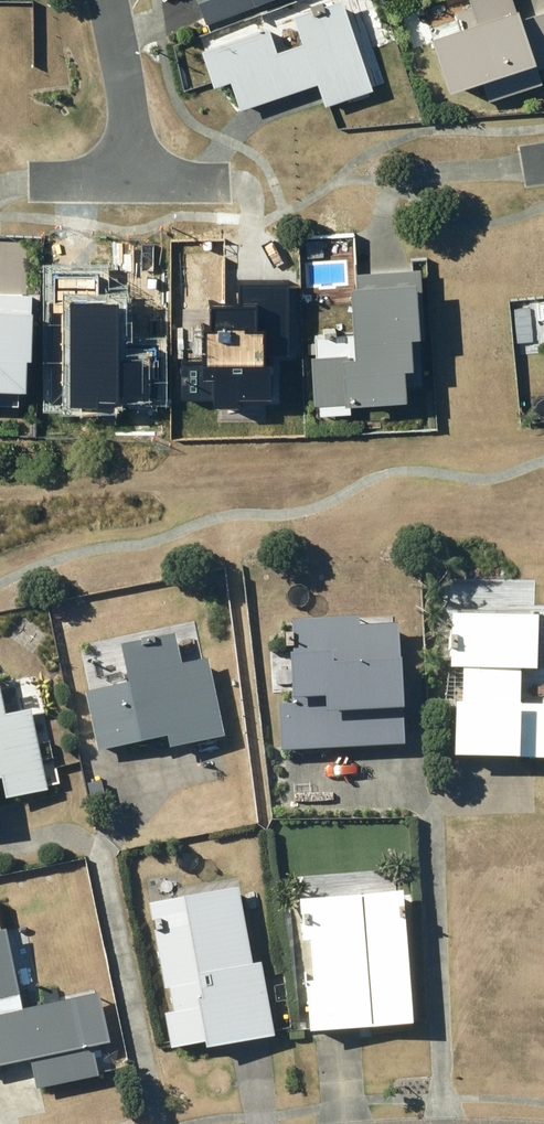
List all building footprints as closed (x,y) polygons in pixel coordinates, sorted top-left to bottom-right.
[(206,22),(262,0),(197,0),(206,22)] [(304,41),(276,50),(269,27),(202,48),(214,86),(231,80),(240,107),(317,82),(324,104),(374,88),(345,0),(334,0),(295,13),(304,41)] [(398,25),(416,79),(463,64),(469,82),(543,58),(543,0),(448,0),(451,8),(398,25)] [(407,382),(397,254),(322,259),(327,336),(315,337),(319,389),(407,382)] [(36,387),(37,355),(39,355),(41,306),(39,306),(39,290),(0,288),(0,386),(36,387)] [(271,748),(393,742),(388,622),(349,624),(348,614),(281,617),(283,650),(274,651),(276,703),(269,703),(271,748)] [(538,619),(453,617),(451,669),(463,669),(462,707),(456,707),(455,757),(543,760),(543,708),(520,707),(521,671),(537,671),(538,619)] [(123,647),(130,684),(86,693),(98,753),(169,738),(171,749),(224,738),(208,661),(182,666),(176,636),(123,647)] [(3,780),(7,799),(46,791),(31,712),(4,717),(0,697),(0,780),(3,780)] [(242,1019),(216,874),(131,889),(156,1034),(242,1019)] [(310,945),(313,986),(307,986),(310,1034),(413,1027),(403,895),(302,902),(305,945),(310,945)] [(31,1062),(37,1090),(97,1077),(91,1048),(111,1044),(100,993),(24,1009),(7,932),(0,933),(0,1069),(31,1062)]
